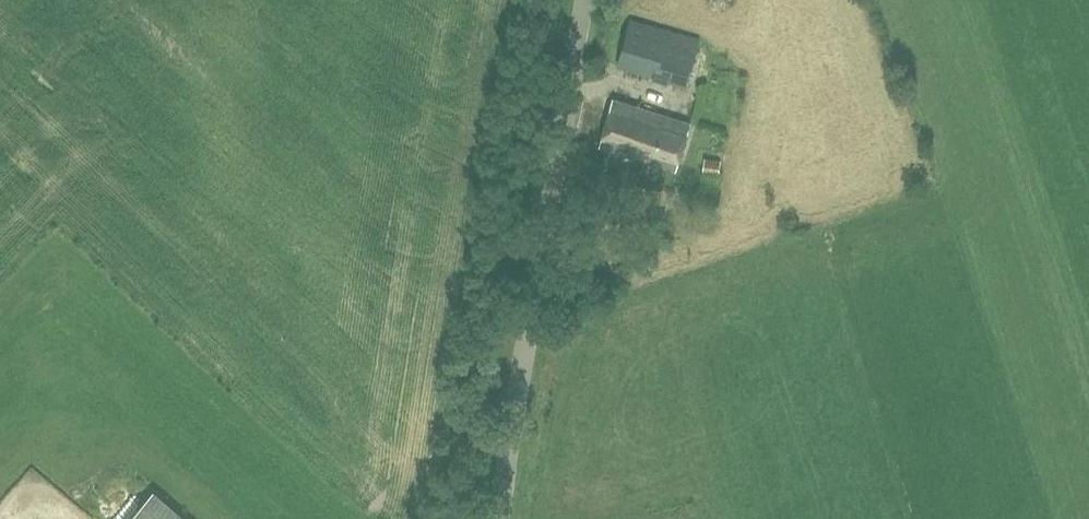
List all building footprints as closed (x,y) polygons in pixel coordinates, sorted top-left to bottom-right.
[(702,85),(710,52),(696,48),(699,39),(630,19),(617,66),(687,85),(687,81),(702,85)] [(677,171),(691,124),(613,99),(600,146),(677,171)] [(153,492),(129,518),(184,518),(153,492)]
